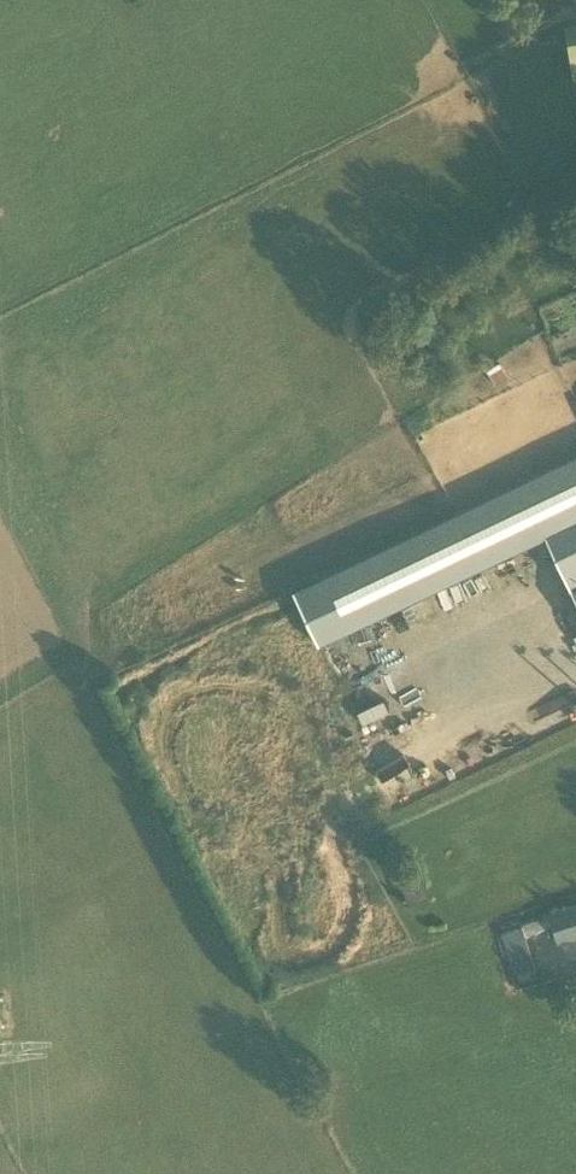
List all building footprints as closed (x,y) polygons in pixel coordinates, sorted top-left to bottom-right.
[(563,22),(573,80),(575,80),(575,20),(563,22)] [(457,511),(292,590),(318,645),(546,537),(575,601),(575,454),(457,511)] [(575,936),(575,904),(548,913),(557,942),(575,936)] [(521,925),(501,932),(505,943),(510,959),(529,952),(524,936),(521,925)]
